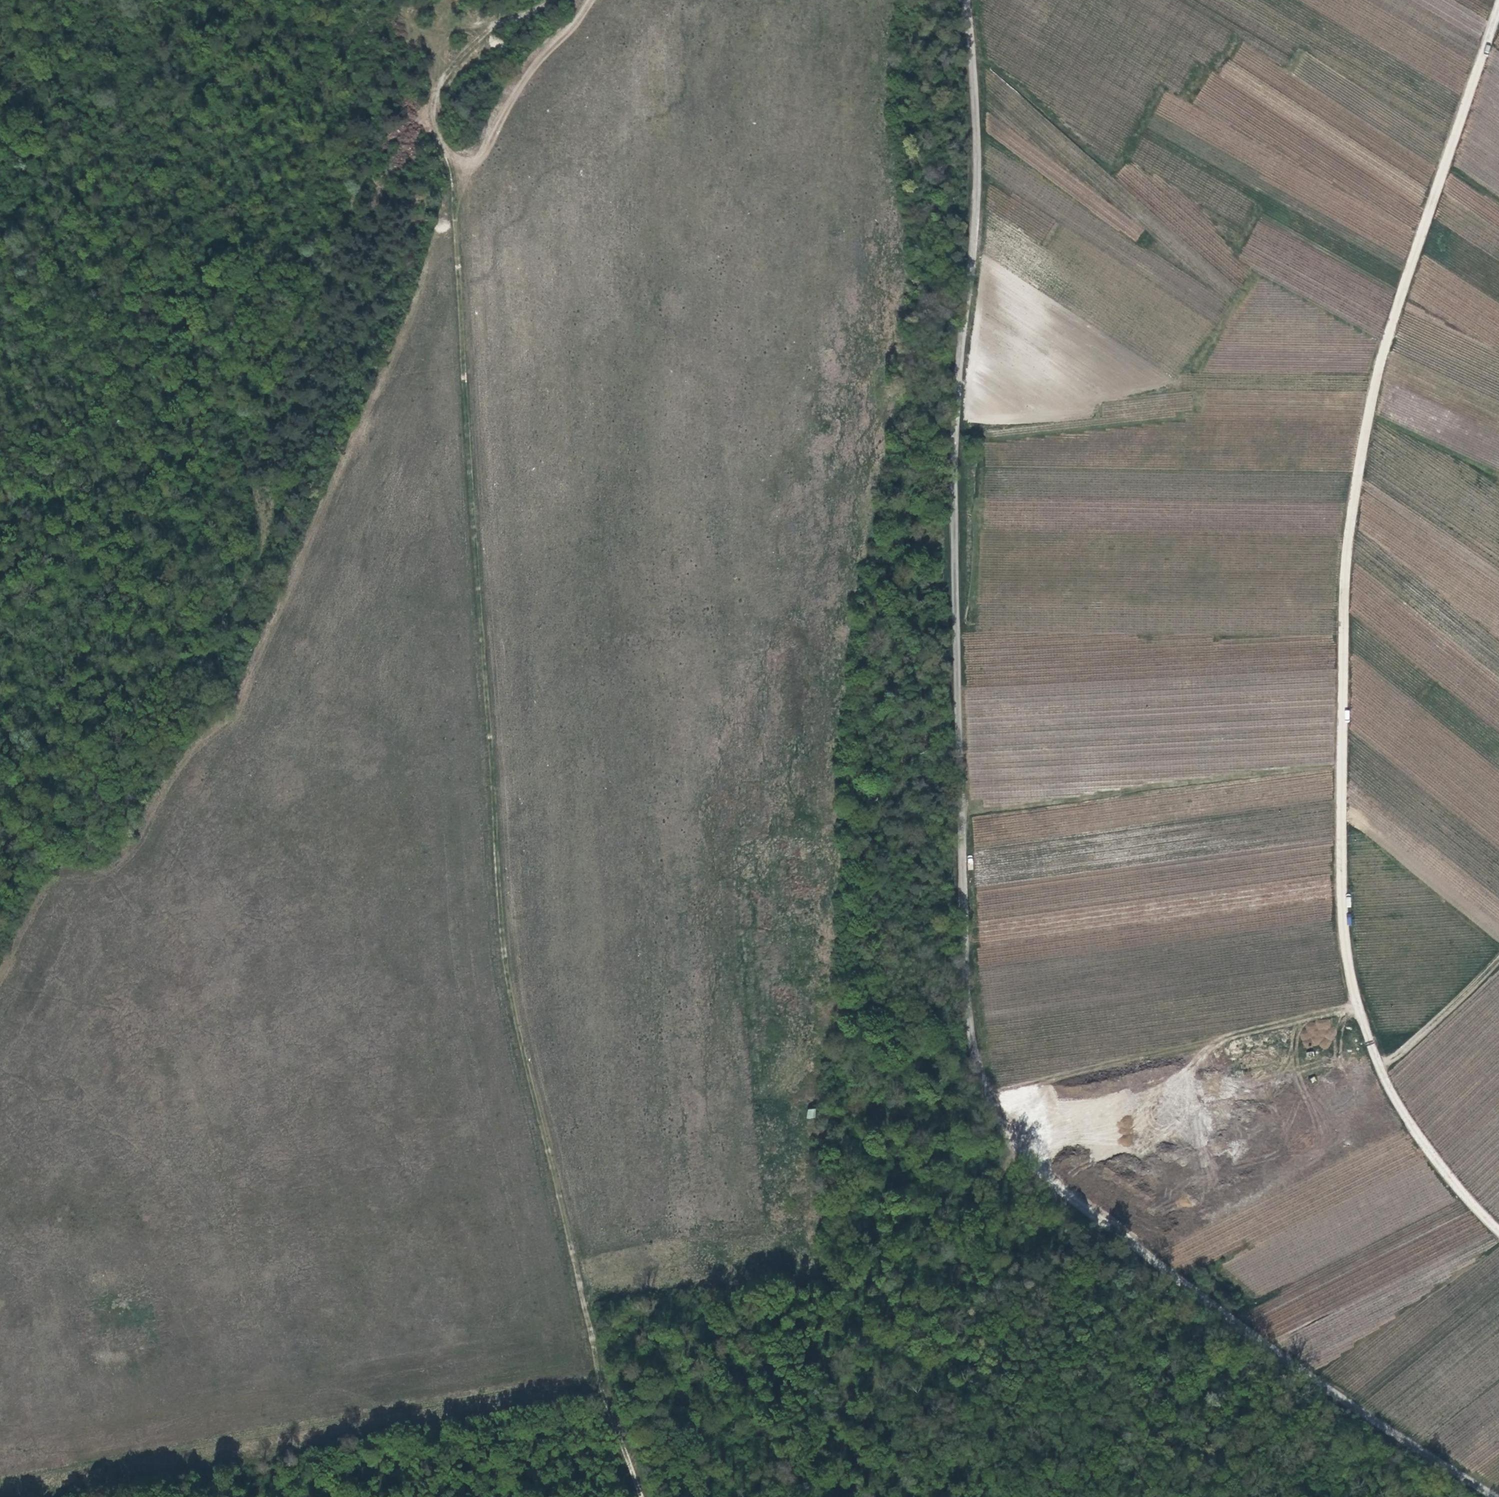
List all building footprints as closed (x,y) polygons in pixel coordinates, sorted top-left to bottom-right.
[(815,1108),(806,1109),(807,1119),(816,1118),(815,1108)]
